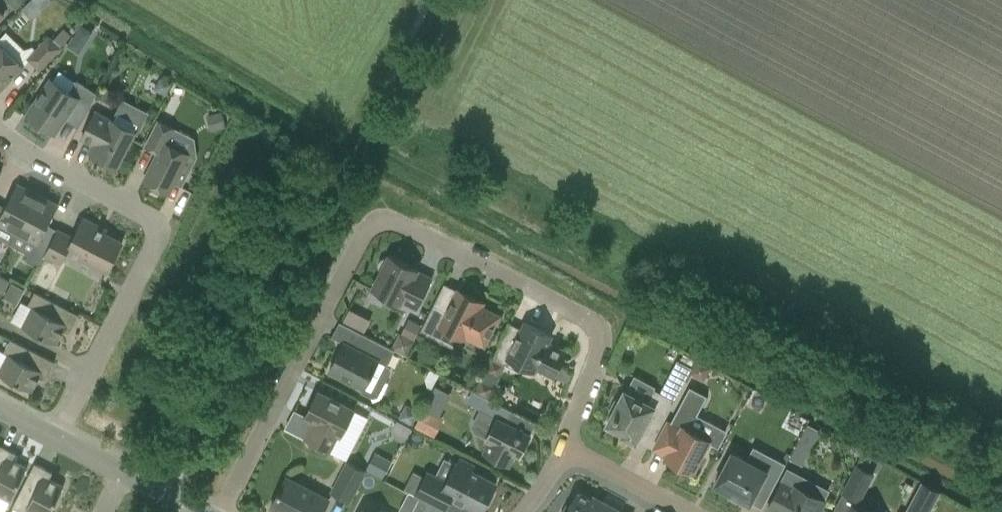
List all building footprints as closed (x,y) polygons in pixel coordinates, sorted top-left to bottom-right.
[(7,2),(15,10),(25,0),(9,0),(7,2)] [(80,24),(74,35),(86,43),(93,31),(80,24)] [(54,40),(60,46),(70,35),(64,29),(54,40)] [(25,65),(24,64),(30,58),(29,57),(36,49),(33,46),(24,49),(6,32),(0,38),(0,90),(25,65)] [(49,36),(36,49),(29,57),(30,58),(40,68),(61,47),(60,46),(54,40),(49,36)] [(68,114),(80,123),(96,92),(77,79),(70,91),(52,78),(27,115),(55,133),(68,114)] [(107,107),(115,93),(106,88),(98,102),(107,107)] [(95,111),(81,138),(98,146),(94,154),(117,166),(134,133),(137,135),(146,118),(120,104),(112,119),(95,111)] [(226,127),(222,112),(206,116),(210,131),(226,127)] [(144,180),(169,193),(189,154),(168,142),(175,128),(159,120),(146,145),(159,151),(144,180)] [(39,194),(17,183),(8,201),(5,207),(0,203),(0,239),(12,245),(17,234),(39,194)] [(39,194),(17,234),(34,243),(26,260),(38,266),(45,254),(59,227),(58,227),(55,233),(46,228),(58,204),(39,194)] [(99,226),(84,218),(75,235),(59,227),(45,254),(62,263),(68,250),(107,271),(122,242),(98,229),(99,226)] [(417,308),(432,278),(417,271),(418,269),(415,267),(414,270),(407,267),(409,264),(389,254),(388,257),(383,257),(380,260),(378,264),(378,268),(381,271),(372,288),(401,302),(402,300),(417,308)] [(25,286),(0,273),(0,292),(17,301),(25,286)] [(473,301),(475,297),(458,289),(447,311),(434,304),(421,330),(434,336),(440,325),(465,338),(466,338),(467,336),(485,345),(500,315),(473,301)] [(23,326),(56,343),(62,330),(70,332),(79,314),(35,291),(29,304),(33,306),(23,326)] [(341,319),(364,329),(370,316),(347,306),(341,319)] [(408,318),(401,332),(415,339),(422,325),(408,318)] [(500,343),(493,357),(506,363),(508,357),(534,370),(536,367),(554,376),(567,351),(548,342),(550,339),(543,335),(545,332),(525,321),(511,349),(500,343)] [(415,340),(415,339),(401,332),(400,332),(392,347),(407,355),(415,340)] [(394,349),(368,336),(360,350),(344,341),(329,370),(365,388),(362,392),(373,398),(378,396),(391,371),(389,366),(387,364),(394,349)] [(46,379),(55,361),(11,338),(4,351),(8,353),(0,370),(0,374),(31,390),(38,378),(46,379)] [(711,367),(697,359),(690,373),(704,380),(711,367)] [(691,367),(680,361),(673,376),(683,381),(691,367)] [(482,380),(476,391),(489,398),(493,389),(491,384),(482,380)] [(668,421),(654,448),(667,454),(665,457),(693,472),(709,441),(718,445),(726,431),(696,415),(707,395),(690,387),(671,423),(668,421)] [(513,410),(489,398),(476,391),(470,388),(463,402),(479,411),(499,422),(489,439),(483,451),(510,465),(517,453),(520,455),(531,434),(507,421),(513,410)] [(646,422),(659,429),(674,400),(654,389),(647,402),(625,390),(619,401),(615,399),(609,410),(613,412),(607,423),(623,432),(622,434),(636,442),(646,422)] [(311,426),(305,438),(329,451),(338,433),(341,435),(354,409),(318,391),(305,417),(318,424),(316,428),(311,426)] [(399,418),(412,425),(419,411),(406,404),(399,418)] [(435,414),(424,408),(415,426),(435,436),(439,428),(435,414)] [(788,410),(782,425),(798,432),(805,417),(788,410)] [(802,465),(820,430),(808,423),(789,458),(802,465)] [(28,467),(15,460),(16,453),(0,445),(0,495),(11,501),(28,467)] [(790,456),(785,453),(780,462),(754,447),(747,459),(732,452),(715,483),(750,502),(761,483),(772,489),(790,456)] [(367,469),(383,478),(392,461),(375,452),(367,469)] [(456,462),(456,463),(447,482),(436,476),(428,472),(416,494),(445,509),(451,496),(481,511),(486,504),(489,505),(495,493),(492,491),(496,483),(471,470),(473,465),(460,458),(458,463),(456,462)] [(348,461),(333,492),(349,500),(365,470),(348,461)] [(35,463),(12,507),(22,511),(27,511),(28,509),(33,511),(50,511),(64,486),(51,479),(53,472),(35,463)] [(858,463),(843,492),(859,501),(874,472),(858,463)] [(777,490),(767,508),(775,511),(819,511),(825,500),(810,492),(814,483),(788,469),(777,490)] [(271,506),(284,511),(322,511),(329,499),(286,477),(271,506)] [(907,509),(913,511),(930,511),(941,491),(922,480),(907,509)] [(603,499),(601,499),(599,503),(591,498),(577,491),(569,506),(566,504),(562,511),(596,511),(603,499)] [(603,499),(596,511),(623,511),(603,499)]
